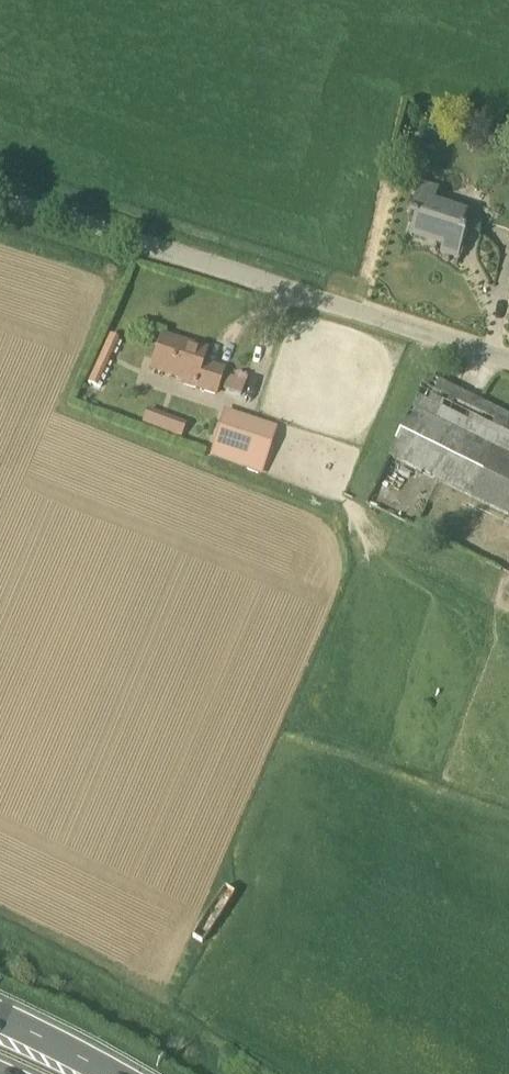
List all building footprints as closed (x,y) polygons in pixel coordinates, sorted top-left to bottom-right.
[(470,214),(449,207),(434,202),(438,189),(423,184),(412,216),(418,218),(412,236),(444,247),(446,242),(464,247),(469,230),(465,229),(470,214)] [(105,373),(122,338),(111,333),(95,368),(105,373)] [(152,369),(186,380),(185,385),(216,395),(224,370),(202,363),(206,352),(162,338),(152,369)] [(430,377),(391,457),(508,514),(508,416),(430,377)] [(215,446),(265,462),(276,429),(226,412),(215,446)] [(188,425),(171,418),(164,434),(181,441),(188,425)]
